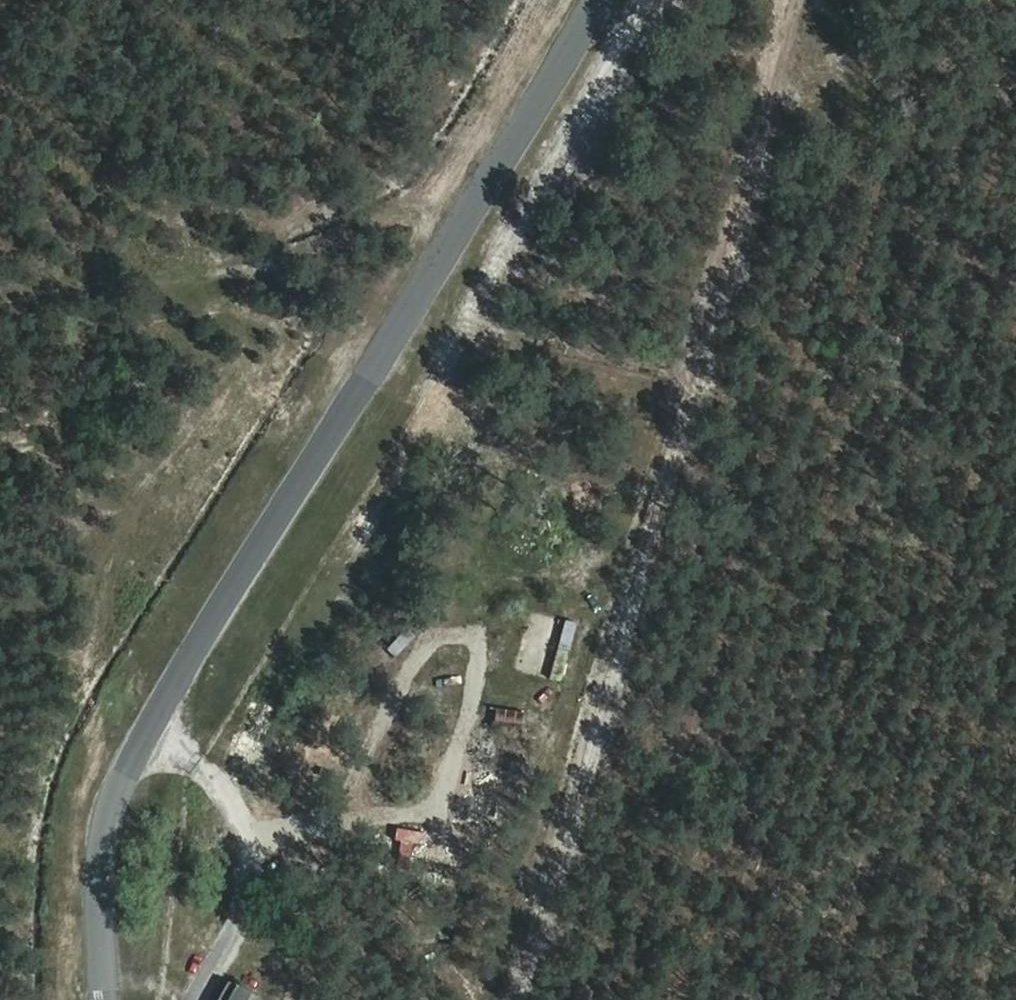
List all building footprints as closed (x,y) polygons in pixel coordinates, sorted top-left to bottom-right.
[(514,666),(555,680),(574,624),(533,611),(514,666)] [(393,658),(410,637),(399,629),(382,649),(393,658)] [(391,842),(420,846),(422,832),(393,828),(391,842)] [(417,862),(418,846),(389,844),(387,860),(417,862)] [(221,983),(211,999),(251,999),(221,983)]
